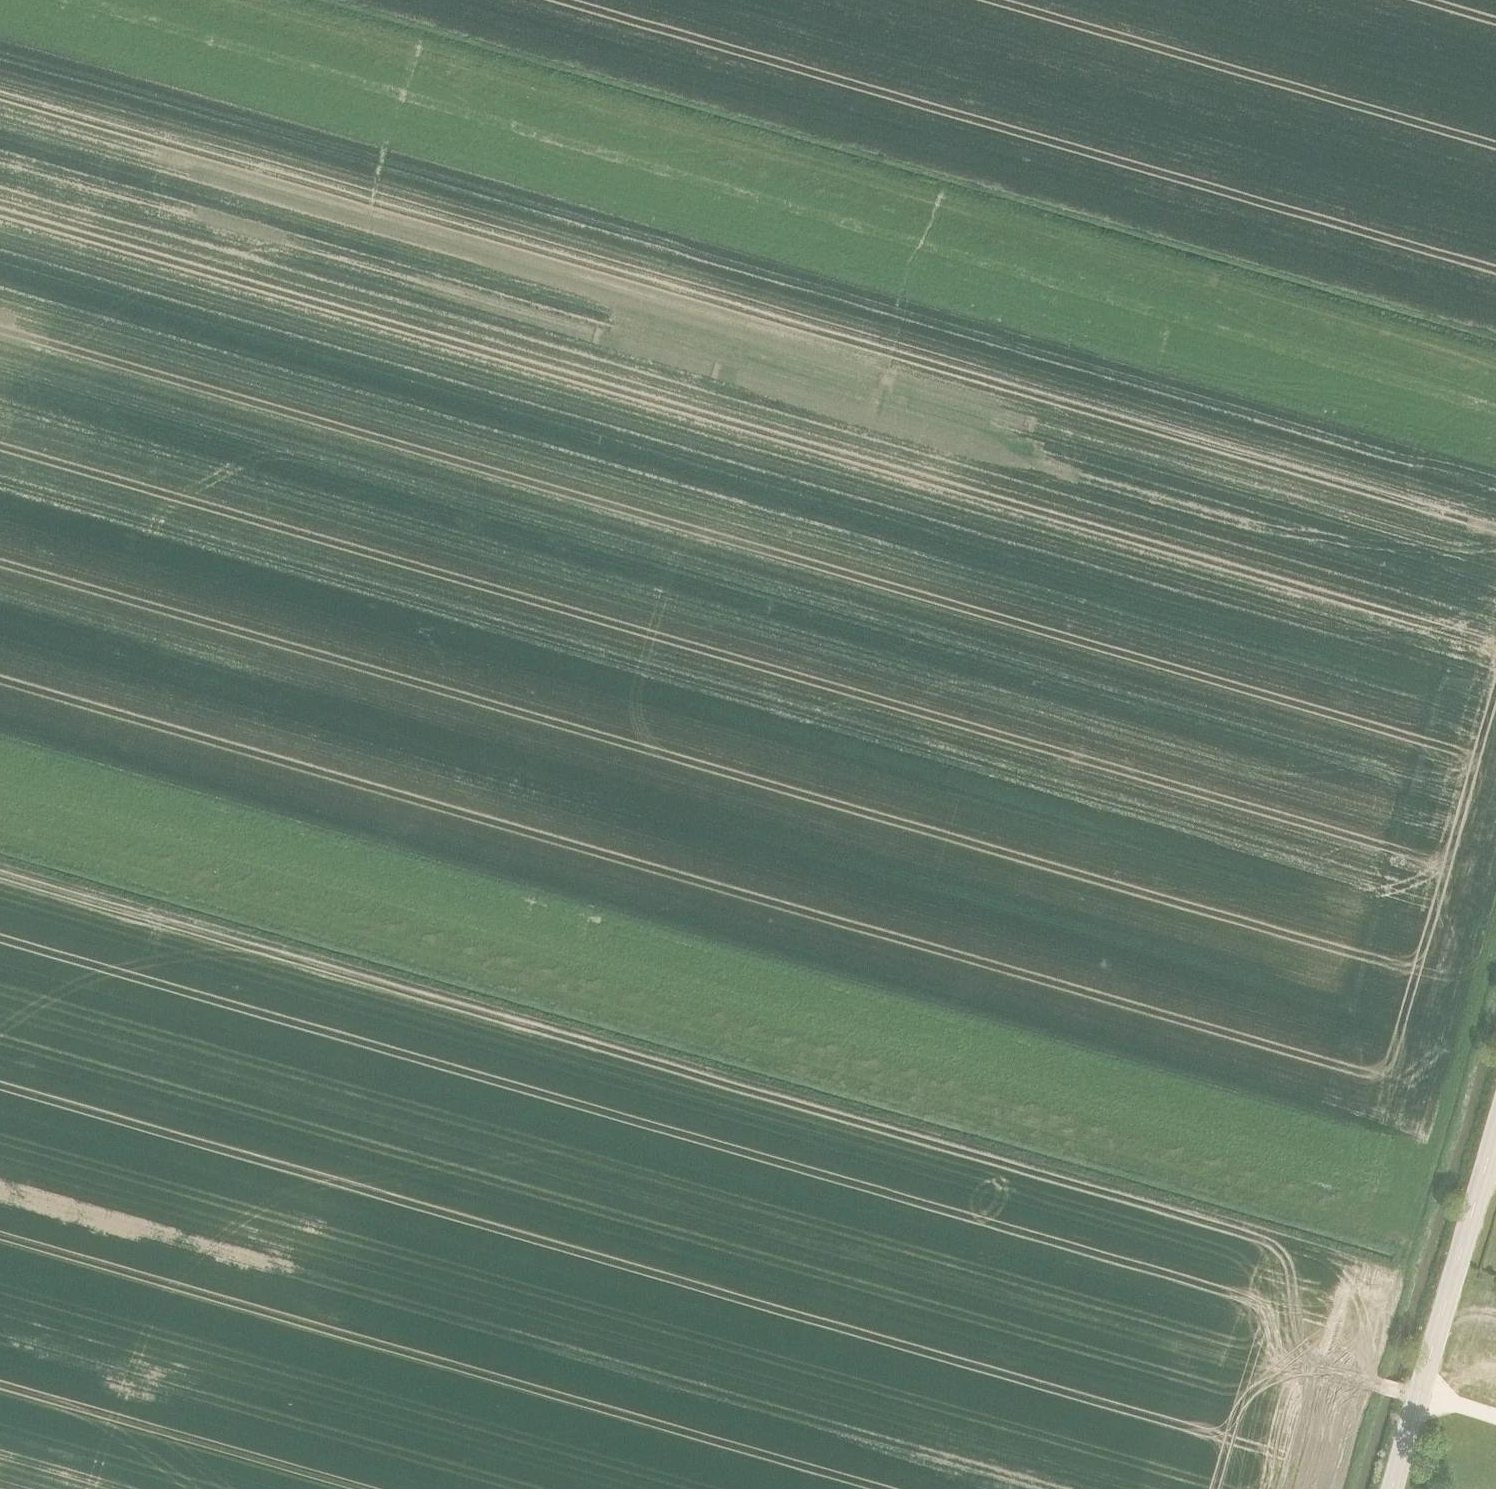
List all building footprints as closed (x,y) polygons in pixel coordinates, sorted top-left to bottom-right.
[(1314,1424),(1311,1446),(1320,1447),(1324,1426),(1314,1424)]
